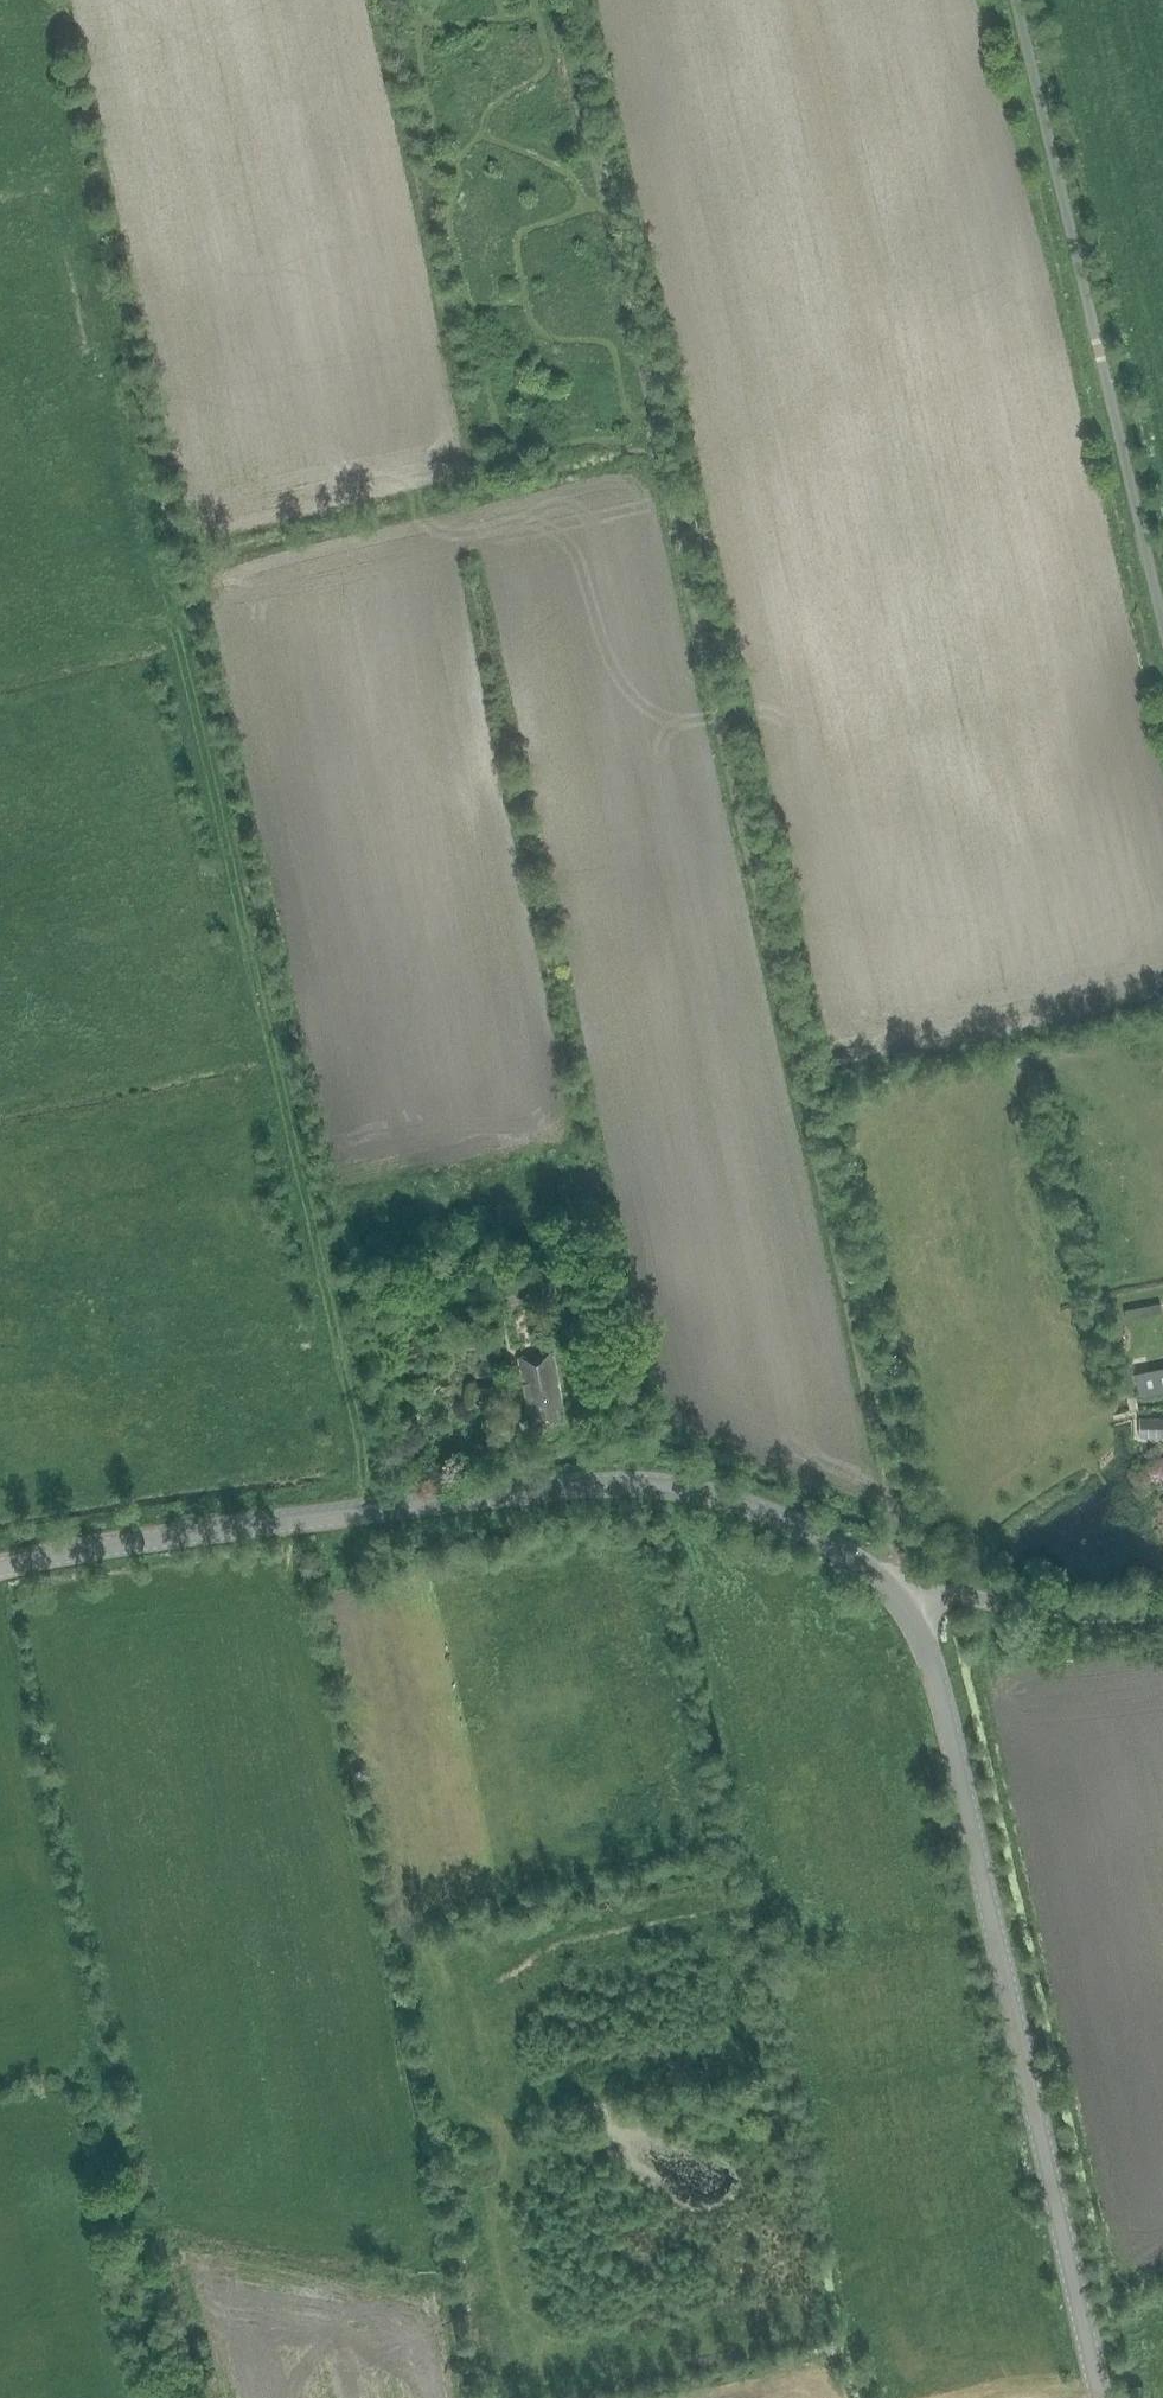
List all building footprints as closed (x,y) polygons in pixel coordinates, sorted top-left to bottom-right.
[(557,1409),(563,1408),(553,1353),(519,1360),(529,1414),(535,1413),(537,1423),(559,1419),(557,1409)] [(1135,1373),(1139,1396),(1162,1392),(1162,1368),(1135,1373)] [(1139,1438),(1162,1438),(1162,1418),(1140,1418),(1139,1438)]
